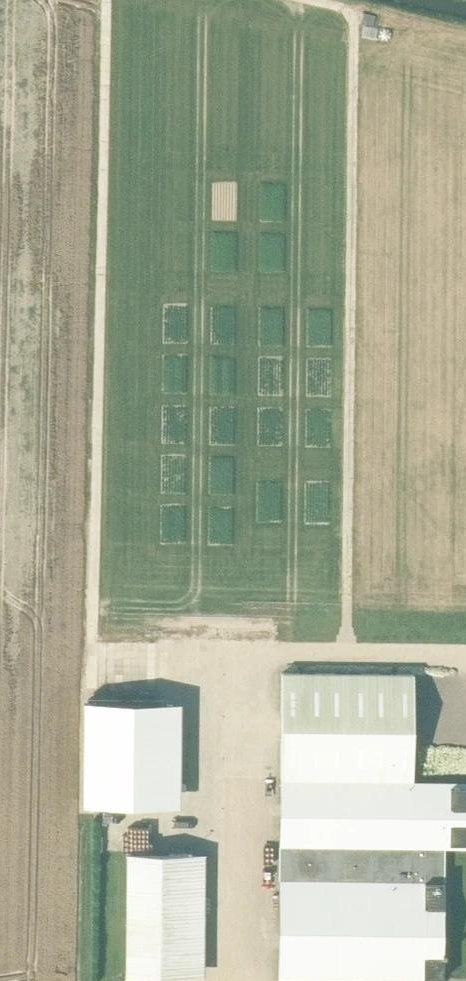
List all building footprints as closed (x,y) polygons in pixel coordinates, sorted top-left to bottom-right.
[(359,22),(359,23),(372,27),(375,16),(362,12),(359,22)] [(412,673),(279,673),(279,780),(413,780),(412,673)] [(84,701),(82,804),(179,806),(180,702),(84,701)] [(279,780),(279,879),(443,881),(443,848),(465,848),(465,780),(413,780),(279,780)] [(204,857),(125,856),(124,980),(204,980),(204,857)] [(443,881),(279,879),(278,977),(443,978),(443,881)]
